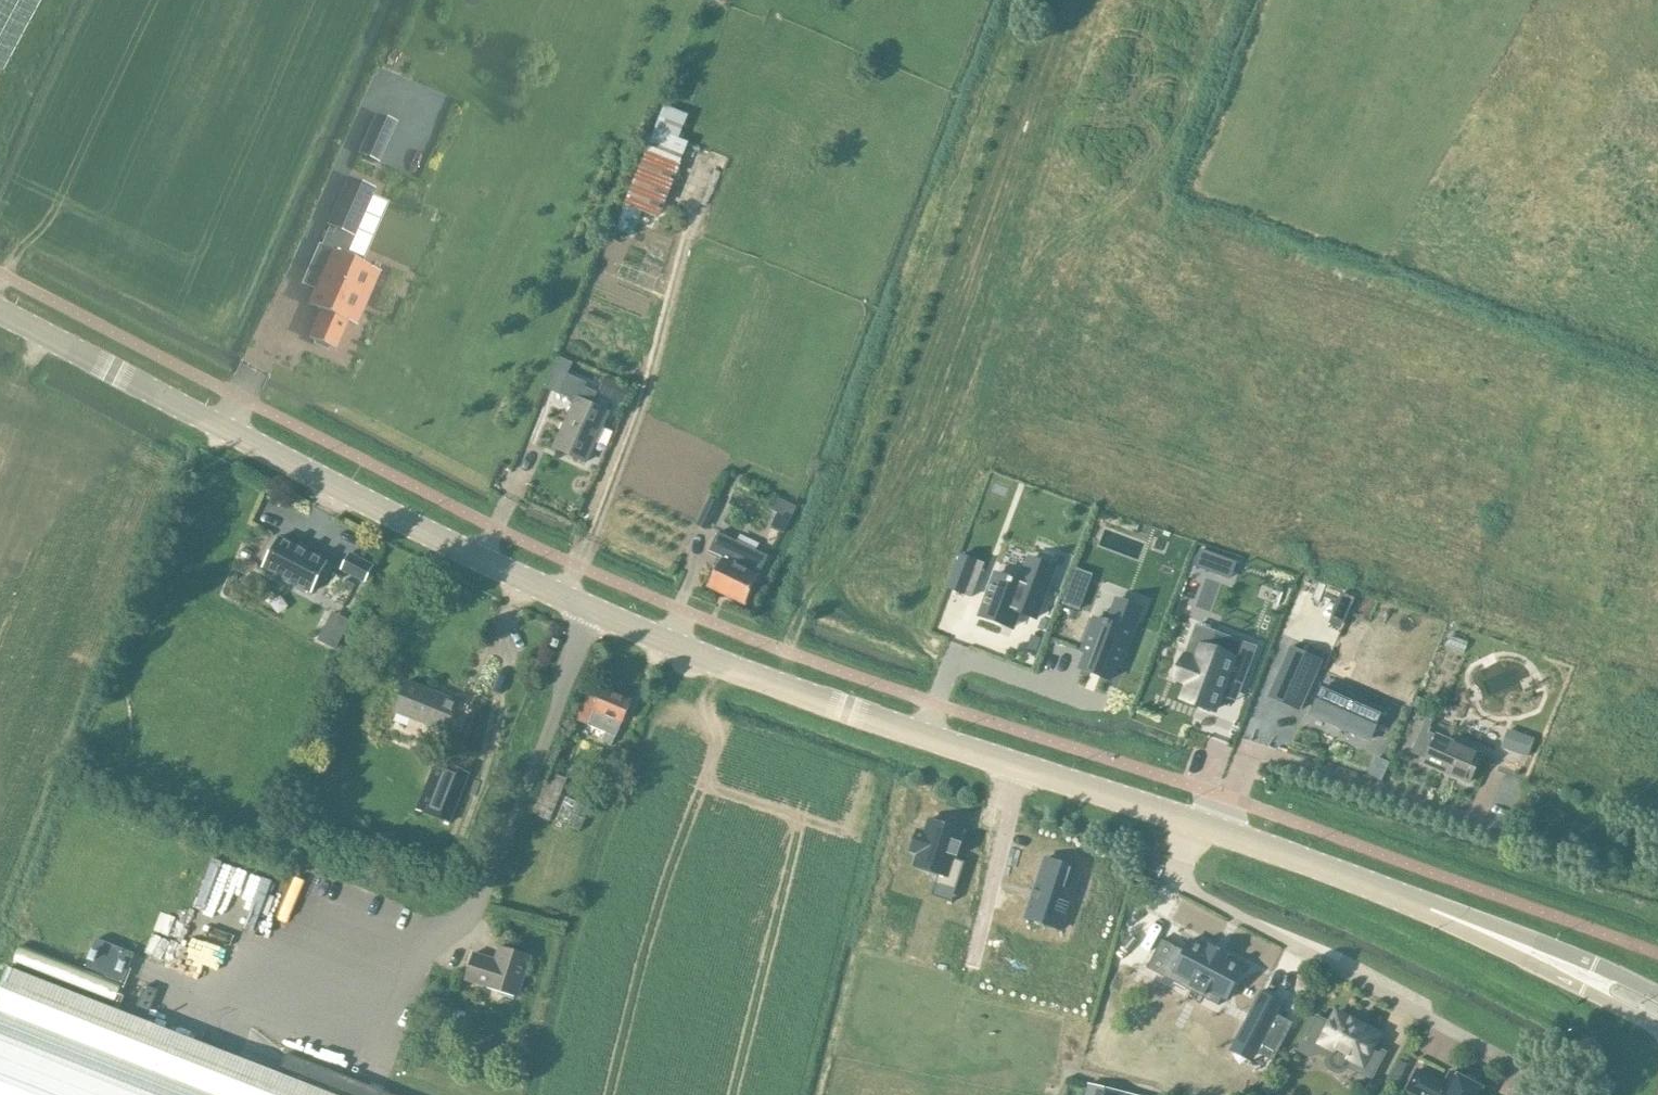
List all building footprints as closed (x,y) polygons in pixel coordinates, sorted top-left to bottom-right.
[(4,73),(43,0),(0,0),(0,71),(4,73)] [(679,139),(688,116),(664,106),(654,129),(652,128),(620,205),(654,219),(686,142),(679,139)] [(377,113),(366,140),(386,149),(397,122),(377,113)] [(380,162),(386,149),(366,140),(360,153),(380,162)] [(376,189),(350,177),(329,225),(331,226),(323,245),(320,244),(308,272),(321,278),(309,305),(322,310),(310,338),(316,341),(314,344),(329,350),(330,347),(336,349),(349,321),(358,325),(381,272),(372,268),(372,267),(363,263),(366,258),(346,250),(352,235),(355,236),(376,189)] [(592,405),(597,393),(585,387),(587,383),(568,375),(560,395),(574,401),(555,448),(587,461),(608,411),(592,405)] [(769,556),(717,532),(707,553),(721,560),(708,587),(746,605),(769,556)] [(311,593),(327,562),(279,537),(263,568),(311,593)] [(350,554),(343,569),(366,580),(373,565),(350,554)] [(960,556),(948,588),(971,597),(983,565),(960,556)] [(996,574),(980,616),(1002,624),(1003,621),(1013,625),(1018,612),(1035,619),(1050,579),(1025,570),(1020,583),(996,574)] [(1070,588),(1064,606),(1078,611),(1085,593),(1070,588)] [(1112,612),(1108,622),(1106,621),(1105,623),(1099,621),(1094,619),(1082,652),(1087,654),(1081,669),(1109,680),(1115,664),(1120,666),(1137,622),(1112,612)] [(1256,648),(1216,633),(1210,649),(1202,646),(1196,662),(1183,657),(1175,678),(1188,683),(1182,699),(1214,711),(1226,678),(1242,684),(1256,648)] [(1322,661),(1291,647),(1269,696),(1300,710),(1322,661)] [(471,713),(456,707),(458,702),(409,682),(397,713),(445,732),(442,740),(458,746),(471,713)] [(1369,740),(1381,711),(1324,686),(1312,715),(1369,740)] [(633,702),(605,690),(602,697),(590,692),(578,720),(606,733),(602,742),(612,746),(615,737),(617,738),(633,702)] [(1528,758),(1534,739),(1507,730),(1500,749),(1528,758)] [(1437,736),(1424,764),(1468,783),(1481,755),(1437,736)] [(434,763),(424,789),(437,794),(434,801),(445,806),(458,773),(434,763)] [(563,783),(545,776),(528,818),(546,825),(563,783)] [(917,830),(910,852),(919,855),(915,869),(937,877),(935,884),(955,891),(965,862),(955,859),(964,832),(928,820),(924,833),(917,830)] [(1060,930),(1080,870),(1045,859),(1026,919),(1060,930)] [(1161,939),(1146,968),(1218,1006),(1222,998),(1226,1000),(1243,968),(1226,959),(1228,955),(1209,945),(1207,949),(1190,940),(1184,951),(1161,939)] [(531,957),(500,947),(496,961),(474,954),(466,980),(488,987),(487,988),(518,998),(531,957)] [(10,968),(0,994),(0,1094),(391,1094),(287,1054),(280,1074),(10,968)] [(136,1011),(148,1015),(158,991),(146,986),(136,1011)] [(1260,991),(1234,1041),(1272,1061),(1293,1023),(1277,1015),(1283,1003),(1260,991)] [(1370,1080),(1385,1053),(1372,1046),(1379,1035),(1336,1012),(1330,1024),(1316,1017),(1298,1051),(1299,1051),(1301,1048),(1309,1052),(1318,1050),(1321,1044),(1332,1050),(1326,1061),(1326,1065),(1328,1068),(1336,1072),(1341,1073),(1344,1070),(1350,1059),(1361,1065),(1357,1072),(1370,1080)] [(1488,1092),(1473,1085),(1476,1080),(1467,1075),(1465,1080),(1450,1072),(1444,1085),(1416,1071),(1406,1090),(1416,1094),(1486,1094),(1488,1092)] [(1086,1094),(1130,1094),(1088,1085),(1086,1094)]
